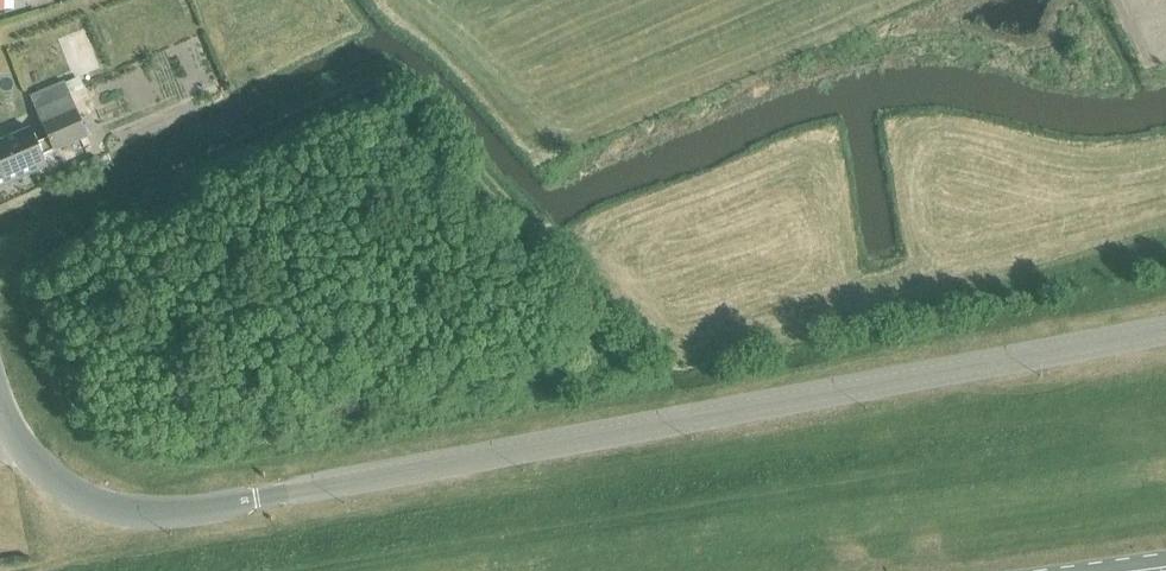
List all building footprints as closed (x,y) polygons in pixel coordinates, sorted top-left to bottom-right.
[(79,80),(65,86),(69,97),(84,91),(79,80)] [(63,83),(29,98),(47,140),(52,153),(87,138),(69,97),(65,86),(63,83)] [(22,179),(22,178),(47,167),(31,129),(0,142),(0,188),(22,179)]
